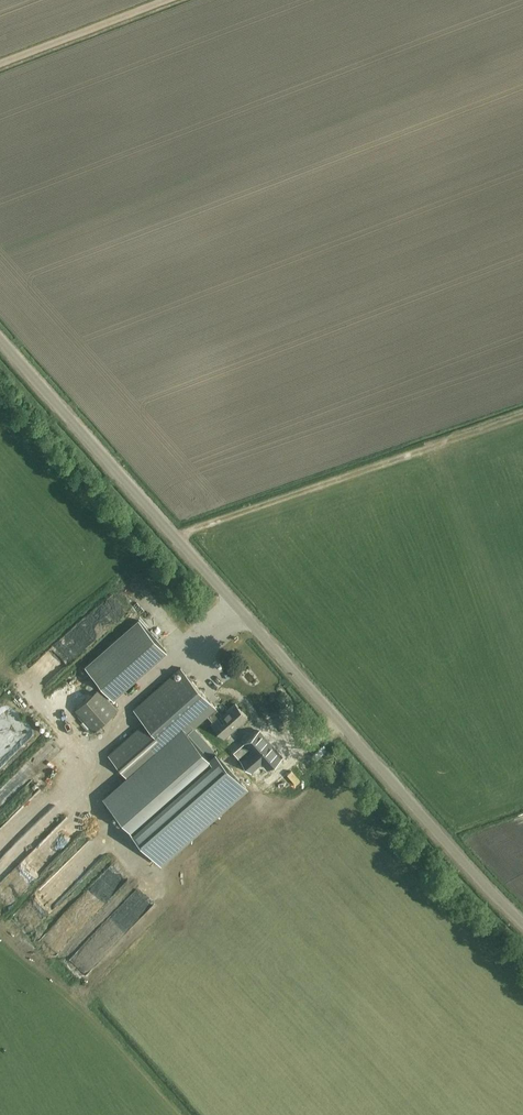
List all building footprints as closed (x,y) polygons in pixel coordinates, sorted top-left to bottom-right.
[(159,644),(138,619),(84,666),(106,691),(159,644)] [(36,672),(46,683),(74,657),(64,645),(36,672)] [(128,777),(104,798),(130,827),(209,758),(188,734),(208,716),(214,723),(212,724),(225,738),(248,718),(235,703),(222,715),(181,669),(134,709),(146,723),(109,755),(128,777)] [(84,695),(98,685),(93,679),(80,689),(84,695)] [(118,711),(100,690),(76,711),(94,732),(118,711)] [(250,752),(239,762),(248,773),(259,764),(265,770),(279,758),(257,732),(243,744),(250,752)] [(43,756),(50,764),(64,752),(57,744),(43,756)] [(226,763),(221,759),(216,766),(221,770),(226,763)] [(75,815),(68,828),(81,834),(88,821),(75,815)] [(73,934),(122,885),(115,878),(112,881),(105,874),(59,920),(73,934)]
